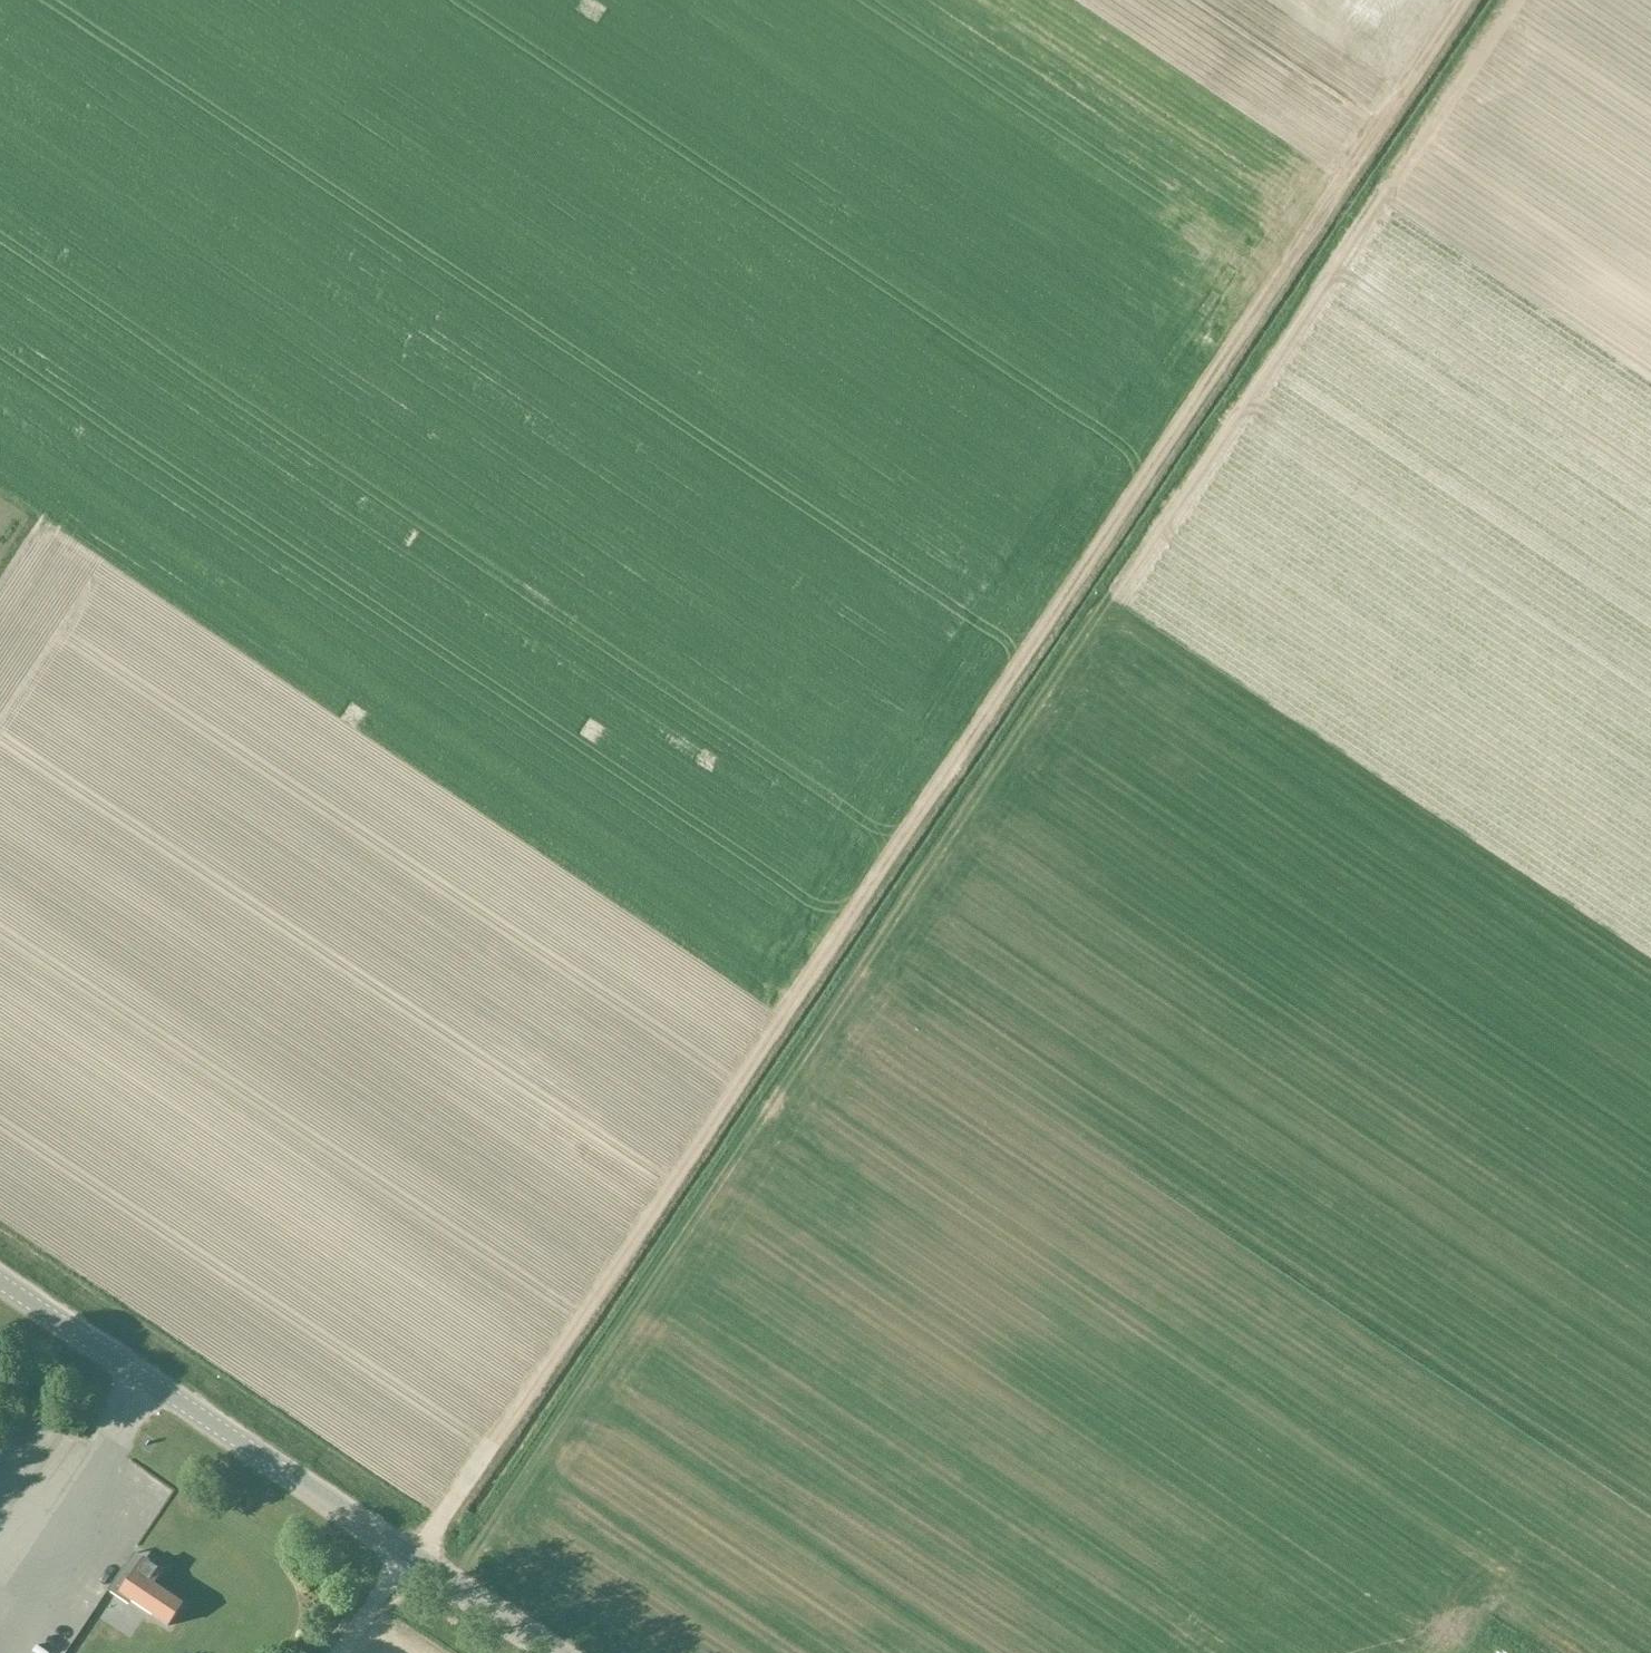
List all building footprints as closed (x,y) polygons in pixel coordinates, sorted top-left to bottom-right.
[(134,1573),(125,1566),(108,1591),(110,1592),(110,1591),(129,1603),(130,1601),(168,1627),(182,1605),(153,1586),(163,1571),(144,1559),(134,1573)]
